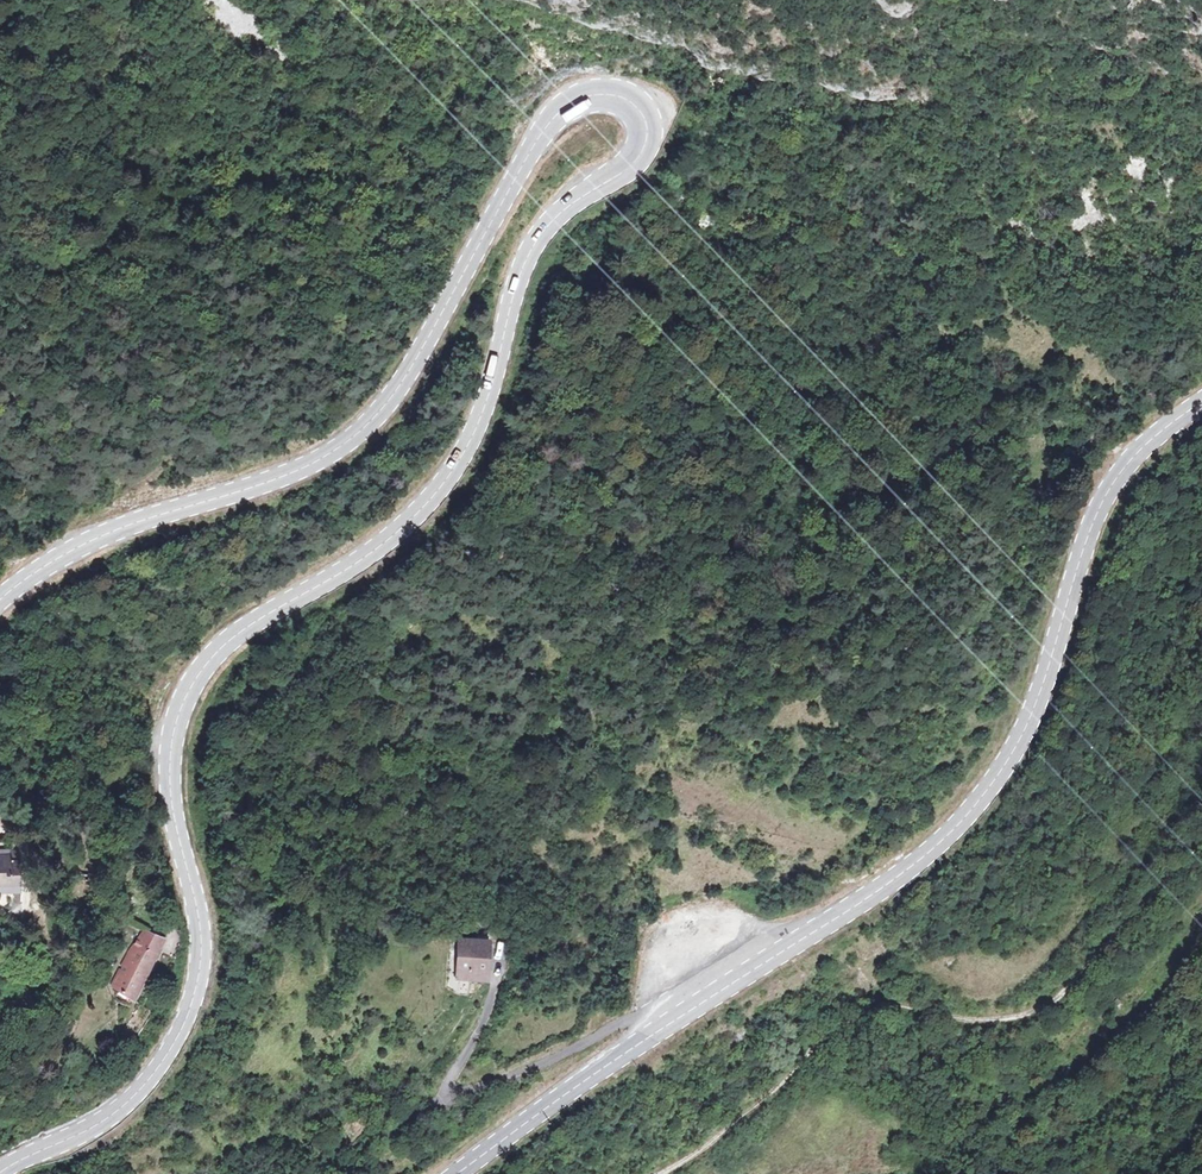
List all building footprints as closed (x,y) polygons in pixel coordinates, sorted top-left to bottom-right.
[(1062,454),(1060,464),(1073,466),(1074,456),(1062,454)] [(21,888),(21,866),(13,866),(12,860),(0,861),(0,889),(21,888)] [(115,985),(134,996),(165,938),(146,927),(115,985)] [(454,983),(488,983),(490,939),(458,937),(454,983)]
